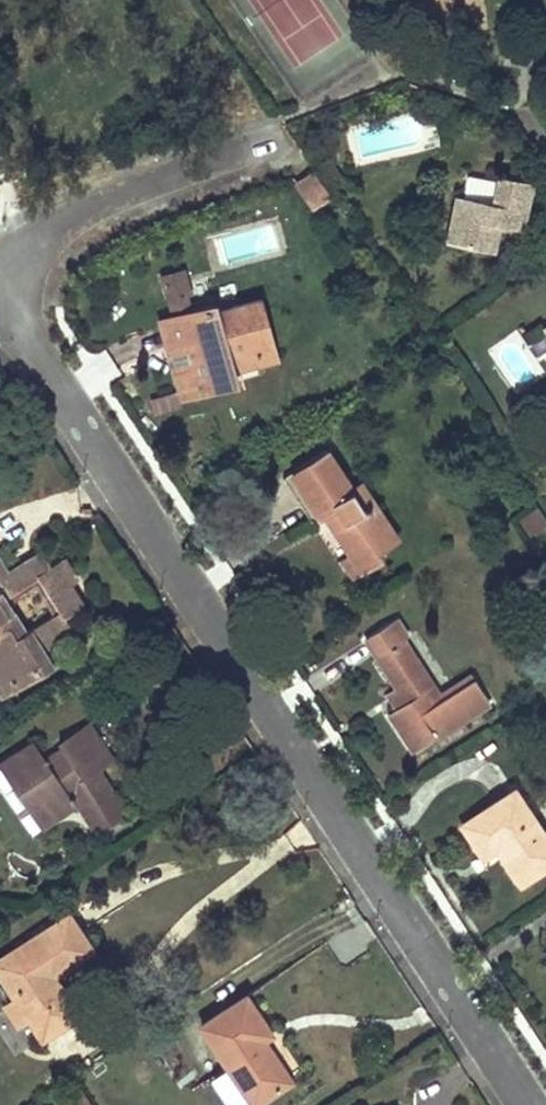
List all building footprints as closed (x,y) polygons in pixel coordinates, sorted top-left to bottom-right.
[(340,178),(328,161),(318,168),(330,186),(340,178)] [(318,208),(336,195),(330,186),(318,168),(300,180),(318,208)] [(455,196),(444,242),(490,253),(497,225),(519,230),(529,183),(495,175),(492,186),(466,181),(462,198),(455,196)] [(166,310),(188,304),(179,272),(157,278),(166,310)] [(212,304),(157,321),(166,350),(182,345),(186,360),(170,365),(180,398),(233,382),(231,374),(254,367),(253,363),(251,354),(265,350),(268,359),(274,357),(256,298),(214,310),(212,304)] [(182,345),(166,350),(170,365),(186,360),(182,345)] [(94,394),(121,372),(102,349),(75,371),(94,394)] [(251,354),(253,363),(268,359),(265,350),(251,354)] [(149,398),(153,413),(177,405),(172,390),(149,398)] [(342,557),(353,576),(378,560),(373,552),(394,539),(361,486),(352,491),(326,450),(291,472),(319,516),(325,512),(331,521),(329,522),(349,553),(342,557)] [(319,516),(291,472),(282,478),(309,522),(319,516)] [(544,522),(540,515),(536,508),(516,519),(525,533),(544,522)] [(83,603),(70,581),(77,577),(64,556),(49,565),(40,550),(6,571),(0,575),(0,582),(3,587),(0,588),(0,594),(2,597),(0,598),(0,660),(17,687),(33,677),(29,670),(49,658),(42,647),(72,629),(64,615),(83,603)] [(401,639),(404,637),(406,636),(395,619),(364,639),(394,686),(404,701),(393,709),(388,712),(412,750),(488,702),(472,678),(439,699),(401,639)] [(33,677),(53,665),(49,658),(29,670),(33,677)] [(3,695),(17,687),(0,660),(0,690),(3,695)] [(404,701),(394,686),(383,693),(393,709),(404,701)] [(61,748),(44,760),(34,767),(23,749),(0,764),(0,765),(27,806),(37,800),(46,814),(73,796),(84,801),(101,828),(125,812),(96,768),(112,758),(88,722),(58,742),(61,748)] [(44,760),(32,743),(23,749),(34,767),(44,760)] [(519,881),(545,863),(545,840),(544,837),(513,789),(462,824),(482,855),(496,846),(519,881)] [(37,800),(27,806),(41,828),(76,805),(94,832),(101,828),(84,801),(73,796),(46,814),(37,800)] [(41,1040),(78,1016),(57,983),(51,986),(46,978),(51,975),(92,949),(70,915),(0,959),(0,977),(15,1000),(5,1006),(17,1025),(27,1018),(41,1040)] [(51,986),(57,983),(51,975),(46,978),(51,986)] [(287,1078),(265,1046),(262,1048),(257,1041),(261,1038),(268,1033),(243,997),(199,1029),(225,1065),(213,1073),(235,1104),(249,1104),(287,1078)] [(77,1083),(52,1100),(56,1104),(91,1104),(77,1083)]
